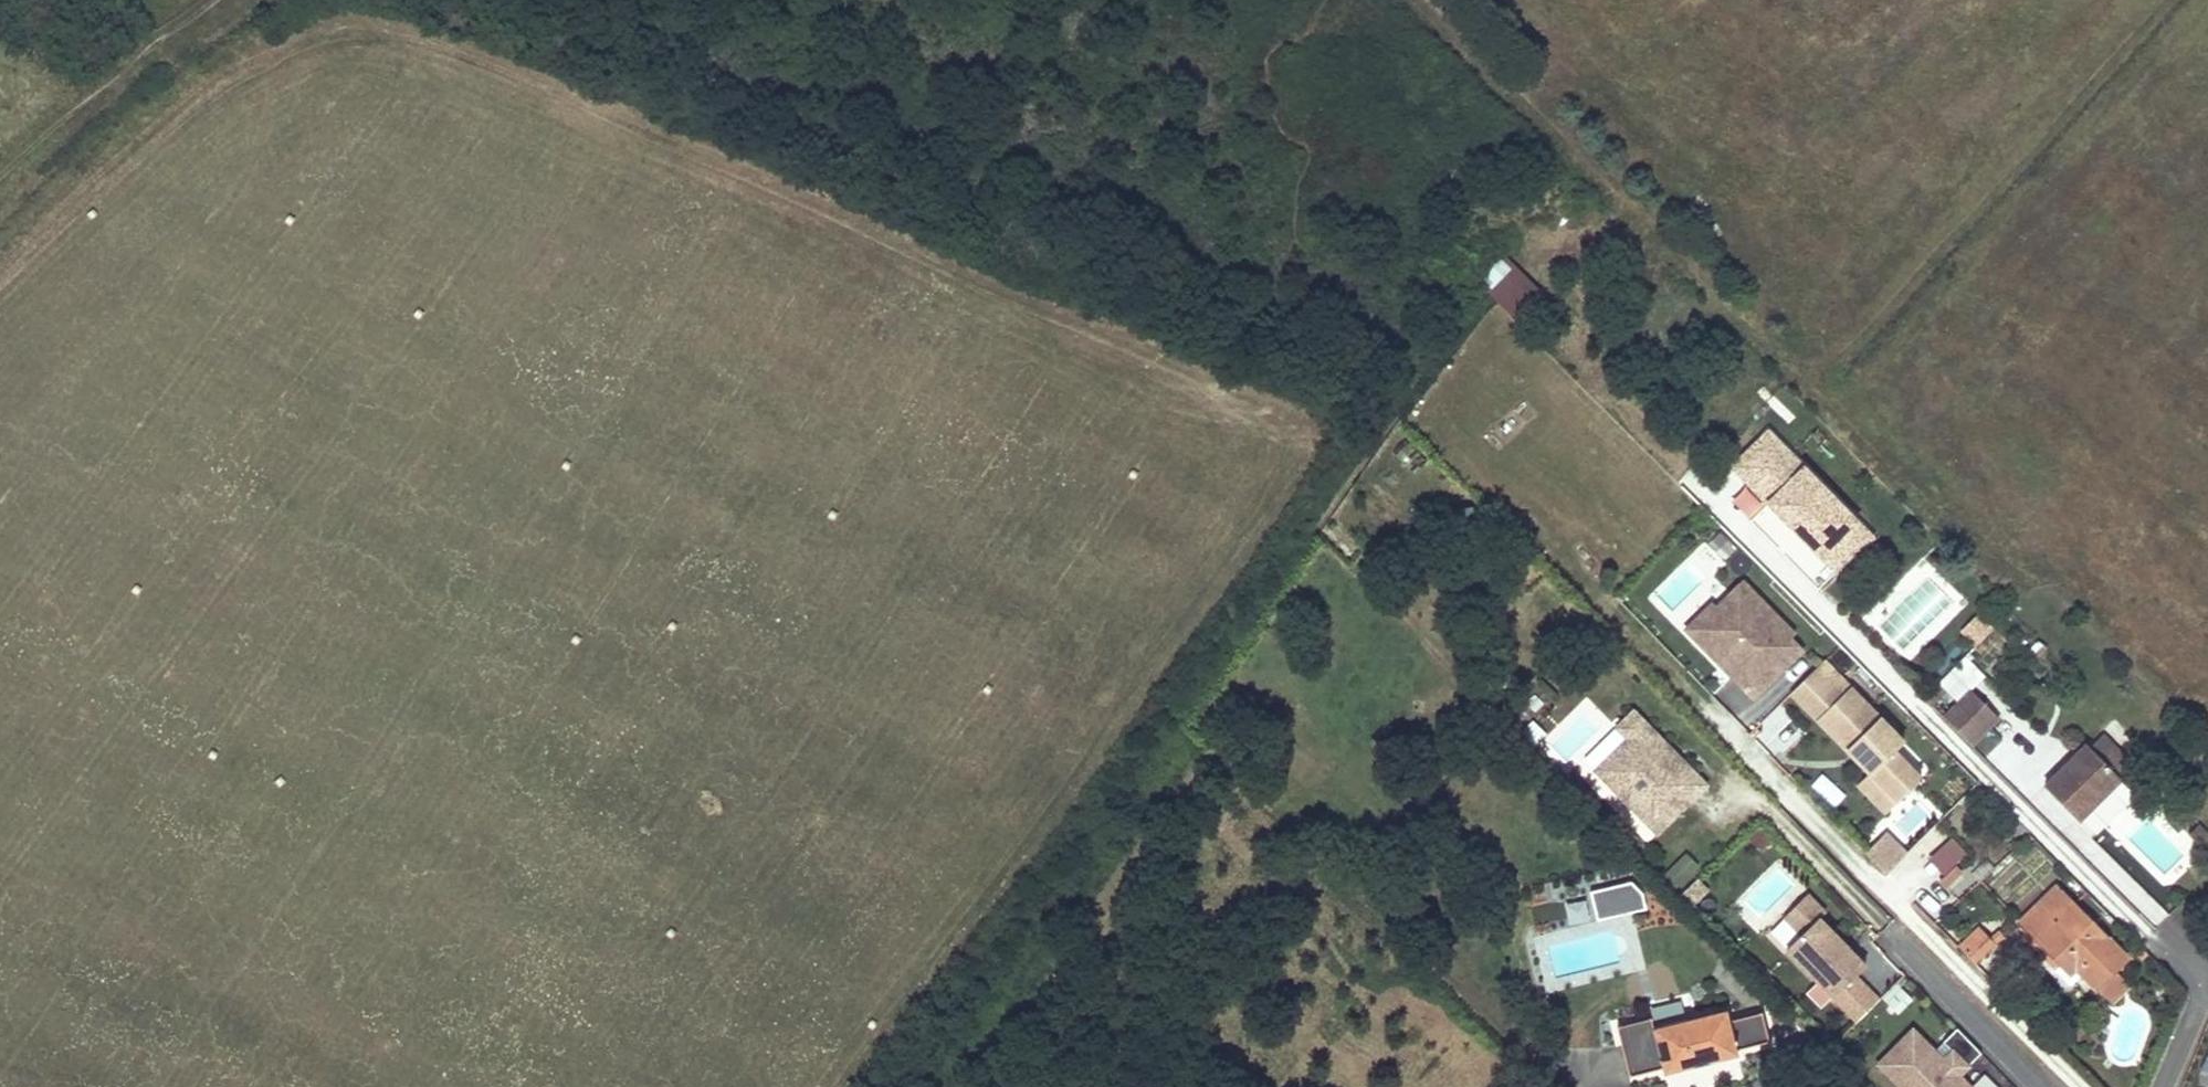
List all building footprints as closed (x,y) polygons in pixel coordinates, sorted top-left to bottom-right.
[(1545,293),(1508,254),(1480,280),(1517,319),(1545,293)] [(1733,471),(1823,559),(1858,524),(1768,435),(1733,471)] [(1858,524),(1823,559),(1838,575),(1873,539),(1858,524)] [(1757,701),(1805,653),(1793,641),(1797,637),(1745,584),(1718,611),(1723,616),(1697,642),(1757,701)] [(1697,642),(1723,616),(1718,611),(1714,607),(1688,633),(1697,642)] [(1996,630),(1982,615),(1962,635),(1976,649),(1996,630)] [(1904,746),(1851,692),(1854,688),(1828,662),(1792,697),(1872,777),(1858,790),(1886,818),(1922,782),(1895,755),(1904,746)] [(1957,669),(1926,700),(1932,707),(1964,676),(1957,669)] [(1972,692),(1945,720),(1973,748),(2001,721),(1972,692)] [(1676,757),(1635,716),(1618,733),(1628,744),(1596,775),(1659,839),(1708,790),(1686,767),(1680,773),(1670,763),(1676,757)] [(2075,823),(2118,781),(2131,794),(2144,780),(2101,738),(2089,750),(2084,745),(2042,789),(2075,823)] [(1909,749),(1901,757),(1922,777),(1930,769),(1909,749)] [(1686,767),(1676,757),(1670,763),(1680,773),(1686,767)] [(1926,862),(1950,837),(1937,824),(1913,849),(1926,862)] [(1761,856),(1774,842),(1759,828),(1746,842),(1761,856)] [(1907,853),(1888,835),(1868,856),(1887,874),(1907,853)] [(1928,862),(1944,879),(1968,855),(1952,839),(1928,862)] [(1947,889),(1961,876),(1956,870),(1942,884),(1947,889)] [(1648,912),(1643,897),(1632,886),(1591,897),(1599,926),(1648,912)] [(2053,963),(2060,957),(2093,990),(2112,971),(2125,959),(2056,890),(2018,927),(2053,963)] [(1858,1025),(1880,1003),(1856,979),(1866,969),(1851,954),(1848,957),(1842,950),(1845,948),(1819,922),(1825,916),(1807,898),(1784,920),(1802,938),(1787,952),(1858,1025)] [(1957,950),(1965,959),(1973,968),(1993,950),(1977,932),(1957,950)] [(1851,954),(1845,948),(1842,950),(1848,957),(1851,954)] [(2112,971),(2093,990),(2107,1004),(2126,985),(2112,971)] [(1900,986),(1882,998),(1894,1016),(1912,1003),(1900,986)] [(1726,1043),(1759,1033),(1751,1005),(1718,1014),(1715,1004),(1644,1025),(1641,1014),(1607,1025),(1621,1074),(1654,1064),(1656,1069),(1728,1048),(1726,1043)] [(1958,1031),(1943,1045),(1952,1054),(1944,1063),(1914,1032),(1878,1067),(1898,1086),(1968,1086),(1960,1079),(1983,1056),(1958,1031)]
